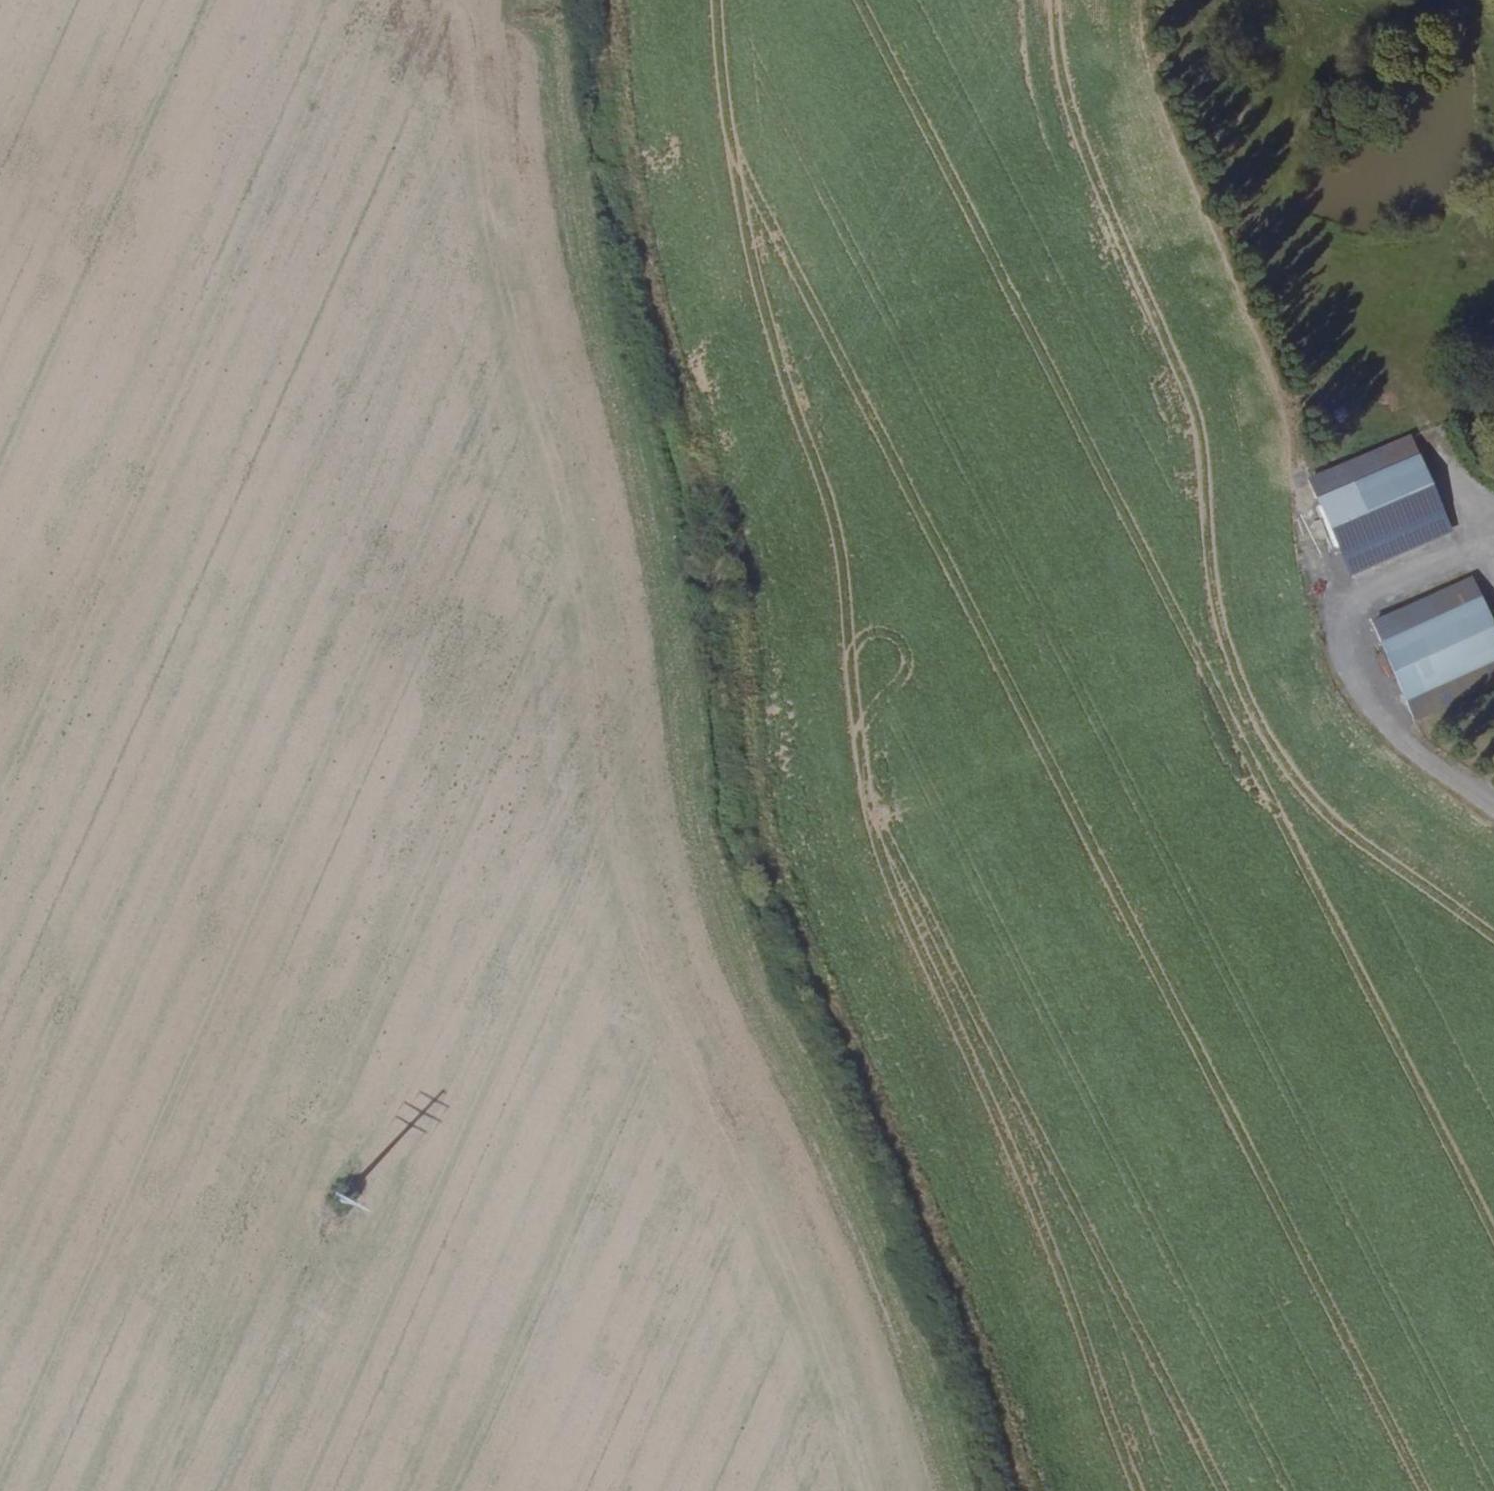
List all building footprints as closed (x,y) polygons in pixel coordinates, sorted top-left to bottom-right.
[(1345,568),(1441,523),(1399,427),(1302,470),(1345,568)] [(1493,678),(1493,640),(1466,576),(1367,619),(1410,716),(1493,678)]
